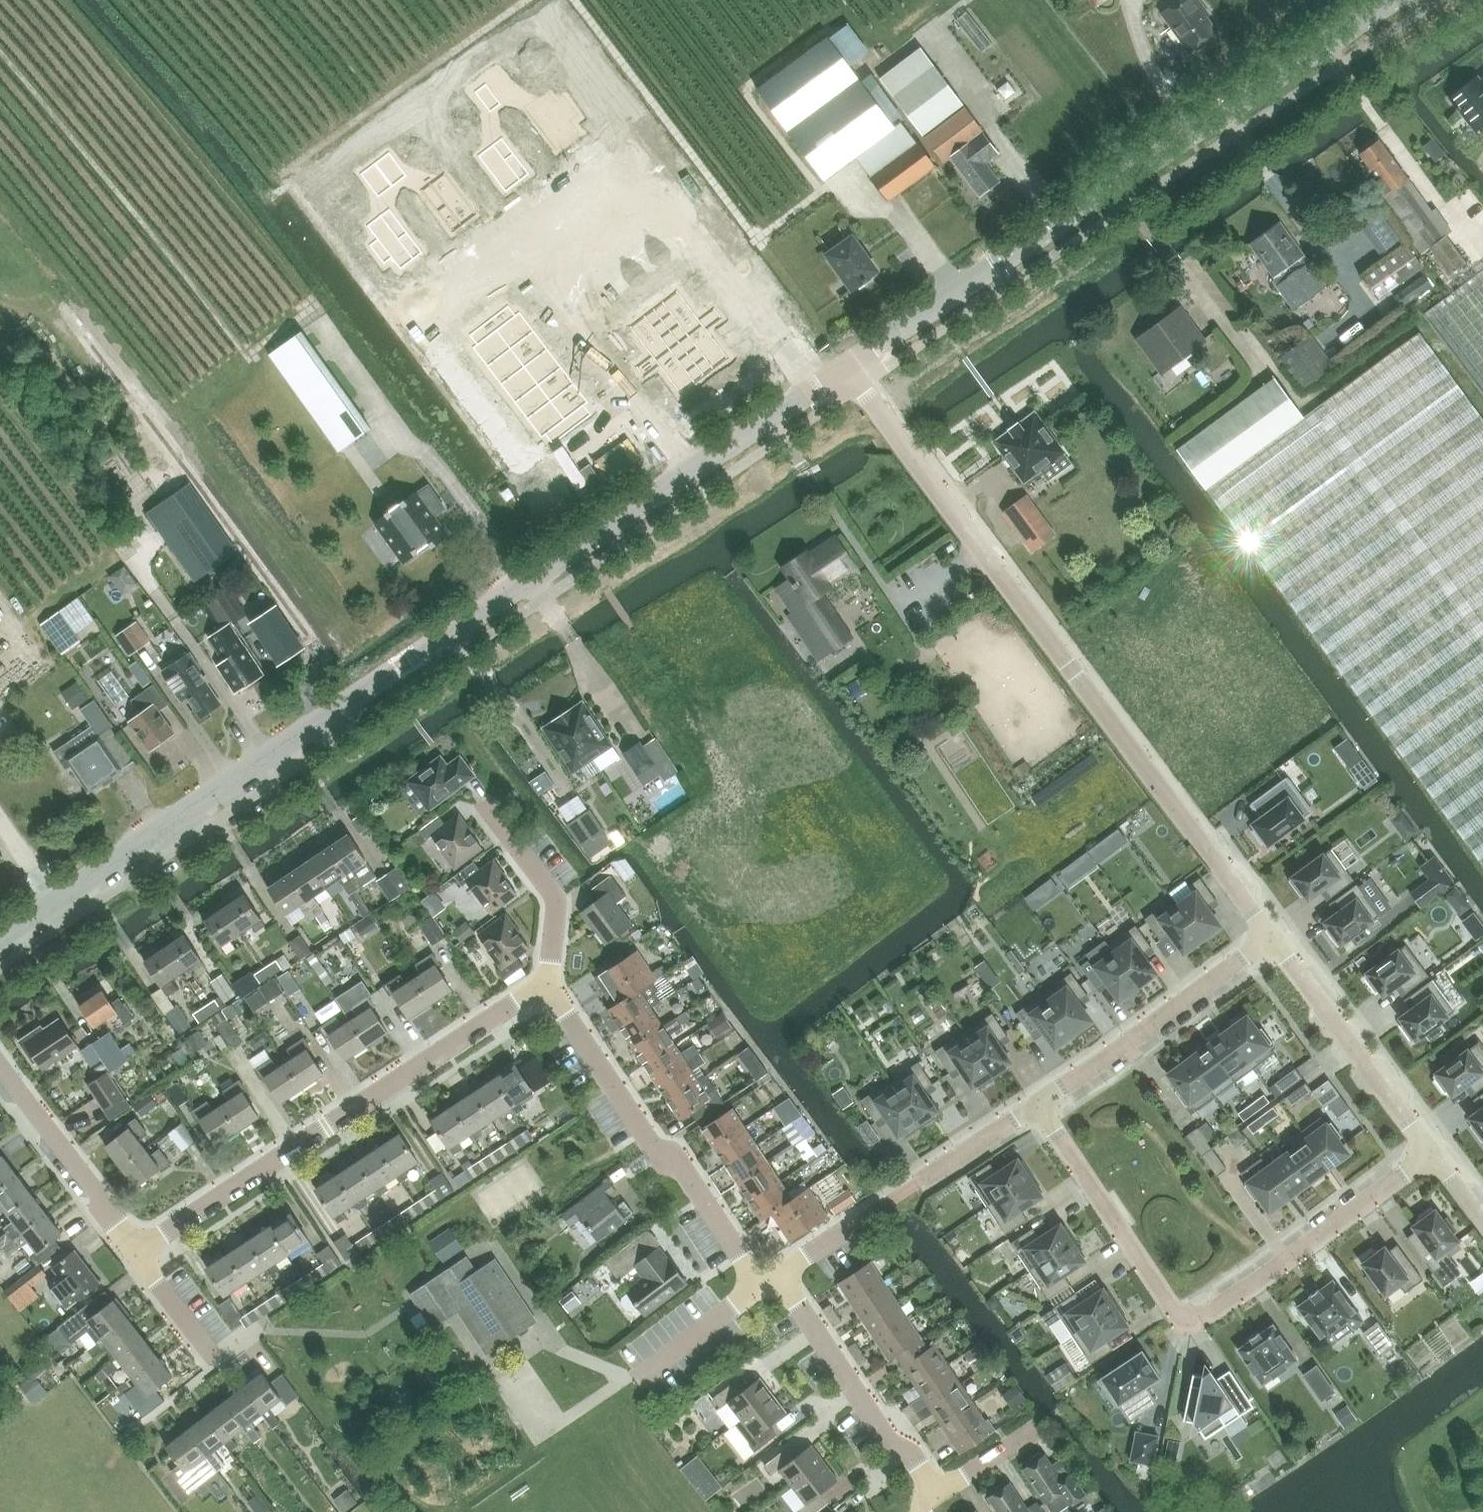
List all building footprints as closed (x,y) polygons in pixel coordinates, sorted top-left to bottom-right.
[(1205,41),(1218,32),(1201,8),(1204,6),(1199,0),(1182,0),(1163,14),(1191,52),(1194,49),(1198,51),(1206,46),(1205,41)] [(838,23),(856,55),(873,45),(854,13),(838,23)] [(829,36),(828,37),(758,89),(825,179),(896,127),(829,36)] [(881,78),(924,135),(964,104),(921,47),(881,78)] [(1001,76),(1008,89),(1020,82),(1012,69),(1001,76)] [(1481,79),(1479,76),(1450,99),(1457,108),(1456,108),(1458,112),(1459,111),(1470,124),(1482,114),(1482,78),(1481,79)] [(486,83),(475,92),(490,112),(502,104),(486,83)] [(553,98),(530,115),(557,150),(579,133),(571,122),(579,116),(565,98),(557,104),(553,98)] [(999,181),(987,164),(1001,154),(985,131),(966,107),(925,138),(944,162),(951,157),(980,195),(999,181)] [(888,200),(903,189),(935,166),(919,143),(912,149),(898,130),(858,160),(888,200)] [(503,139),(479,157),(506,192),(530,174),(503,139)] [(1409,229),(1406,231),(1423,254),(1430,248),(1454,280),(1470,268),(1447,235),(1452,231),(1436,209),(1431,212),(1379,140),(1361,154),(1378,178),(1374,182),(1409,229)] [(389,158),(377,166),(393,186),(404,178),(389,158)] [(377,166),(366,175),(382,195),(393,186),(377,166)] [(450,179),(426,197),(453,232),(477,214),(450,179)] [(1369,212),(1386,241),(1403,232),(1386,202),(1369,212)] [(378,240),(370,246),(384,264),(392,258),(401,269),(423,252),(396,218),(374,234),(378,240)] [(1294,309),(1327,285),(1281,223),(1251,245),(1277,280),(1274,281),(1294,309)] [(853,237),(829,254),(854,290),(869,279),(868,276),(877,270),(853,237)] [(1410,245),(1363,279),(1379,299),(1425,266),(1410,245)] [(1424,314),(1482,392),(1482,269),(1424,314)] [(678,291),(654,309),(679,343),(703,325),(699,320),(678,291)] [(512,308),(501,316),(506,322),(517,315),(512,308)] [(654,309),(630,327),(651,356),(655,361),(679,343),(654,309)] [(1170,367),(1206,340),(1183,309),(1147,336),(1170,367)] [(712,310),(705,315),(713,325),(720,320),(712,310)] [(500,327),(497,330),(510,348),(534,329),(521,311),(517,315),(506,322),(500,327)] [(499,313),(493,318),(500,327),(506,322),(501,316),(499,313)] [(705,315),(699,320),(703,325),(707,330),(713,325),(705,315)] [(493,318),(486,323),(493,332),(497,330),(500,327),(493,318)] [(486,323),(480,328),(482,331),(487,337),(493,332),(486,323)] [(703,325),(679,343),(705,376),(728,358),(707,330),(703,325)] [(534,329),(510,348),(524,366),(548,347),(534,329)] [(477,345),(472,348),(486,366),(510,348),(497,330),(493,332),(487,337),(477,345)] [(271,354),(341,451),(373,428),(303,331),(271,354)] [(482,331),(472,339),(477,345),(487,337),(482,331)] [(1420,332),(1305,417),(1276,377),(1177,450),(1207,489),(1482,866),(1482,417),(1420,332)] [(1282,357),(1306,389),(1337,365),(1313,334),(1282,357)] [(679,343),(655,361),(659,366),(681,395),(705,376),(679,343)] [(548,347),(524,366),(538,384),(562,366),(548,347)] [(510,348),(486,366),(500,384),(524,366),(510,348)] [(651,356),(645,361),(653,371),(659,366),(655,361),(651,356)] [(645,361),(639,365),(646,376),(653,371),(645,361)] [(524,366),(500,384),(514,402),(538,384),(524,366)] [(562,366),(538,384),(550,400),(574,382),(562,366)] [(574,382),(550,400),(565,419),(568,417),(574,412),(584,405),(589,401),(574,382)] [(538,384),(514,402),(526,418),(550,400),(538,384)] [(550,400),(526,418),(541,437),(546,434),(555,427),(562,422),(565,419),(550,400)] [(584,405),(574,412),(579,419),(589,411),(584,405)] [(1064,453),(1065,453),(1036,413),(1035,411),(1020,423),(1019,422),(1011,428),(1009,429),(1010,431),(996,441),(994,442),(1025,482),(1049,464),(1052,467),(1066,457),(1064,453)] [(574,412),(568,417),(575,427),(582,422),(579,419),(574,412)] [(565,419),(562,422),(569,431),(575,427),(568,417),(565,419)] [(562,422),(555,427),(560,433),(562,436),(569,431),(562,422)] [(555,427),(546,434),(550,440),(560,433),(555,427)] [(191,483),(147,514),(195,582),(238,552),(191,483)] [(386,513),(373,522),(402,563),(419,552),(430,543),(433,548),(449,536),(435,516),(443,511),(437,503),(440,500),(429,485),(419,492),(419,491),(406,500),(398,505),(393,498),(392,497),(381,505),(386,513)] [(1032,551),(1054,536),(1025,497),(1003,512),(1032,551)] [(855,566),(836,537),(809,555),(807,552),(784,568),(808,602),(787,616),(818,661),(852,638),(821,593),(819,590),(855,566)] [(1131,562),(1121,569),(1128,579),(1138,572),(1131,562)] [(234,621),(246,613),(235,597),(224,604),(234,621)] [(280,664),(304,648),(276,606),(252,622),(280,664)] [(60,612),(41,625),(58,648),(77,634),(60,612)] [(152,641),(137,621),(118,636),(133,655),(152,641)] [(228,624),(211,635),(227,659),(218,664),(236,692),(243,687),(243,689),(264,675),(245,646),(244,648),(228,624)] [(207,714),(222,704),(189,654),(164,671),(183,700),(188,697),(199,713),(193,716),(200,726),(211,720),(207,714)] [(139,663),(131,668),(144,686),(152,681),(139,663)] [(77,682),(64,691),(75,708),(89,698),(84,691),(77,682)] [(130,722),(150,750),(175,733),(159,710),(169,703),(154,684),(132,700),(142,713),(130,722)] [(569,723),(593,759),(601,771),(621,758),(584,702),(585,702),(583,700),(582,701),(582,702),(565,713),(571,721),(569,722),(569,723)] [(593,759),(569,723),(569,722),(571,721),(565,713),(544,727),(543,728),(544,729),(573,773),(593,759)] [(106,784),(114,779),(112,776),(134,762),(111,728),(77,750),(71,741),(54,752),(67,770),(72,766),(89,792),(104,782),(106,784)] [(640,742),(623,754),(638,775),(654,764),(640,742)] [(459,785),(473,775),(460,757),(447,767),(440,758),(410,781),(430,808),(459,785)] [(1371,772),(1359,781),(1365,789),(1378,780),(1371,772)] [(548,774),(539,780),(541,784),(544,789),(553,782),(551,778),(548,774)] [(1269,845),(1313,813),(1286,777),(1251,803),(1261,818),(1253,824),(1256,828),(1252,830),(1262,844),(1266,841),(1269,845)] [(590,810),(568,825),(582,846),(605,831),(590,810)] [(456,867),(482,847),(459,816),(447,825),(439,816),(420,830),(428,840),(433,836),(456,867)] [(1410,822),(1399,830),(1407,840),(1417,832),(1410,822)] [(1119,828),(1097,845),(1106,857),(1128,841),(1119,828)] [(367,861),(349,834),(329,847),(358,890),(377,877),(367,861)] [(357,890),(329,847),(309,860),(327,888),(340,879),(350,895),(357,890)] [(1331,849),(1314,862),(1289,880),(1301,897),(1305,894),(1309,899),(1325,887),(1332,897),(1354,880),(1331,849)] [(1088,851),(1060,871),(1070,884),(1097,864),(1088,851)] [(327,888),(309,860),(289,874),(307,901),(310,906),(317,917),(323,913),(325,912),(314,896),(327,888)] [(474,861),(454,876),(462,886),(468,882),(491,913),(517,893),(494,862),(481,871),(474,861)] [(398,868),(378,881),(391,901),(411,888),(398,868)] [(1429,879),(1410,893),(1421,907),(1439,894),(1454,883),(1443,869),(1429,879)] [(307,901),(289,874),(269,888),(287,915),(300,906),(310,922),(317,917),(310,906),(307,901)] [(607,944),(633,924),(617,903),(627,896),(611,875),(589,892),(596,902),(582,912),(594,929),(595,928),(607,944)] [(1051,878),(1024,898),(1034,911),(1061,891),(1051,878)] [(1220,925),(1206,906),(1216,899),(1200,878),(1189,886),(1195,894),(1178,906),(1202,939),(1220,925)] [(1380,916),(1357,884),(1335,901),(1342,910),(1326,922),(1329,927),(1326,930),(1338,947),(1351,937),(1356,944),(1368,935),(1363,928),(1380,916)] [(1456,887),(1445,894),(1452,904),(1463,896),(1456,887)] [(260,920),(262,919),(246,894),(226,908),(242,932),(250,927),(255,933),(265,927),(260,920)] [(1202,939),(1178,906),(1161,918),(1156,911),(1145,918),(1161,940),(1170,933),(1184,952),(1202,939)] [(222,946),(242,932),(226,908),(206,921),(222,946)] [(323,913),(317,917),(323,926),(329,922),(323,913)] [(420,925),(433,945),(446,936),(433,916),(420,925)] [(517,956),(529,947),(506,916),(480,936),(503,967),(498,970),(505,980),(524,966),(517,956)] [(468,923),(455,933),(461,941),(474,931),(468,923)] [(1127,932),(1108,946),(1124,967),(1135,982),(1136,984),(1138,986),(1156,973),(1153,968),(1149,963),(1142,954),(1152,947),(1136,925),(1127,932)] [(351,928),(340,935),(345,943),(356,936),(351,928)] [(186,935),(166,948),(182,973),(193,965),(200,975),(209,969),(186,935)] [(301,960),(312,952),(301,935),(290,943),(301,960)] [(335,938),(315,953),(334,978),(365,955),(353,939),(342,947),(335,938)] [(1090,959),(1080,966),(1096,987),(1106,980),(1108,984),(1117,995),(1120,999),(1138,986),(1136,984),(1135,982),(1124,967),(1108,946),(1105,941),(1088,954),(1091,958),(1090,959)] [(1429,976),(1406,945),(1389,958),(1384,951),(1372,959),(1377,966),(1364,976),(1376,993),(1380,990),(1384,995),(1400,983),(1407,993),(1429,976)] [(182,973),(166,948),(146,962),(169,996),(180,989),(173,979),(182,973)] [(638,950),(619,963),(638,990),(653,981),(656,978),(638,950)] [(286,954),(256,974),(262,983),(284,968),(285,970),(293,965),(286,954)] [(432,1004),(453,990),(437,965),(439,963),(433,954),(418,964),(424,973),(415,979),(432,1004)] [(1461,958),(1450,966),(1456,974),(1467,966),(1461,958)] [(985,961),(976,967),(979,972),(983,977),(992,970),(989,965),(985,961)] [(253,962),(239,971),(245,981),(259,972),(253,962)] [(619,1003),(638,991),(638,990),(619,963),(601,975),(619,1003)] [(279,977),(291,995),(301,988),(289,970),(279,977)] [(1087,994),(1071,973),(1044,993),(1073,1034),(1091,1020),(1077,1001),(1087,994)] [(212,981),(221,995),(193,1013),(198,1022),(229,1002),(230,1003),(238,997),(224,974),(212,981)] [(432,1004),(415,979),(407,984),(401,975),(385,986),(391,995),(394,993),(411,1017),(432,1004)] [(286,992),(277,978),(261,988),(270,1002),(286,992)] [(1455,1011),(1432,980),(1410,996),(1417,1006),(1401,1018),(1404,1023),(1400,1026),(1413,1042),(1426,1032),(1431,1039),(1443,1031),(1438,1024),(1455,1011)] [(621,1028),(652,1008),(663,1001),(657,992),(659,990),(653,981),(638,990),(638,991),(619,1003),(609,1009),(621,1028)] [(367,1046),(389,1032),(372,1007),(375,1005),(369,996),(373,994),(365,982),(336,999),(351,1021),(367,1046)] [(104,990),(81,1006),(95,1027),(117,1012),(126,1025),(135,1019),(121,998),(113,1003),(104,990)] [(1073,1034),(1044,993),(1016,1014),(1032,1035),(1041,1028),(1055,1047),(1073,1034)] [(233,1018),(245,1010),(238,1000),(212,1018),(231,1047),(241,1041),(226,1019),(225,1019),(224,1018),(230,1013),(233,1018)] [(176,1005),(167,1011),(168,1013),(181,1033),(193,1026),(179,1003),(176,1005)] [(666,1015),(659,1019),(652,1008),(621,1028),(633,1046),(670,1022),(666,1015)] [(689,1017),(686,1011),(677,1017),(683,1026),(689,1022),(689,1017)] [(723,1013),(712,1020),(721,1033),(722,1033),(731,1027),(723,1013)] [(993,1013),(964,1032),(994,1078),(1009,1068),(1007,1064),(1010,1062),(997,1042),(1007,1035),(993,1013)] [(367,1046),(351,1021),(343,1026),(337,1017),(321,1028),(327,1037),(330,1035),(346,1060),(367,1046)] [(684,1027),(683,1026),(677,1017),(670,1022),(633,1046),(645,1064),(676,1044),(670,1035),(684,1027)] [(1230,1034),(1255,1068),(1275,1053),(1269,1045),(1273,1042),(1262,1027),(1258,1030),(1248,1017),(1233,1028),(1235,1030),(1230,1034)] [(36,1031),(20,1042),(33,1061),(37,1059),(43,1068),(77,1045),(60,1020),(38,1035),(36,1031)] [(158,1041),(145,1020),(115,1040),(110,1032),(94,1043),(104,1059),(112,1072),(158,1041)] [(200,1031),(186,1039),(193,1050),(206,1042),(200,1031)] [(994,1078),(964,1032),(935,1051),(950,1073),(960,1067),(973,1086),(977,1084),(979,1088),(994,1078)] [(1235,1082),(1255,1068),(1230,1034),(1225,1038),(1223,1035),(1208,1046),(1230,1074),(1235,1082)] [(270,1037),(252,1045),(257,1057),(275,1050),(270,1037)] [(303,1088),(324,1074),(308,1049),(311,1048),(305,1038),(289,1049),(295,1058),(287,1063),(303,1088)] [(1433,1076),(1446,1093),(1449,1090),(1453,1095),(1469,1083),(1476,1093),(1482,1087),(1482,1047),(1479,1042),(1467,1051),(1458,1058),(1453,1051),(1442,1059),(1447,1066),(1433,1076)] [(104,1059),(94,1043),(83,1050),(93,1066),(104,1059)] [(681,1053),(676,1044),(645,1064),(657,1082),(700,1054),(701,1053),(695,1044),(681,1053)] [(1210,1089),(1230,1074),(1208,1046),(1194,1056),(1196,1059),(1191,1063),(1210,1089)] [(749,1047),(738,1055),(745,1063),(755,1056),(749,1047)] [(706,1064),(700,1054),(657,1082),(669,1100),(699,1080),(694,1072),(706,1064)] [(303,1088),(287,1063),(278,1069),(273,1060),(257,1070),(263,1079),(266,1077),(282,1102),(303,1088)] [(890,1081),(920,1127),(935,1117),(932,1113),(936,1111),(923,1091),(933,1084),(919,1062),(890,1081)] [(1216,1096),(1210,1089),(1191,1063),(1186,1066),(1184,1064),(1169,1075),(1179,1088),(1175,1091),(1186,1107),(1190,1104),(1196,1111),(1216,1096)] [(513,1106),(514,1106),(519,1113),(526,1109),(521,1101),(534,1092),(531,1087),(522,1073),(516,1065),(495,1079),(513,1106)] [(1282,1093),(1303,1078),(1295,1068),(1275,1083),(1282,1093)] [(105,1109),(124,1096),(109,1073),(90,1086),(105,1109)] [(707,1075),(699,1080),(669,1100),(675,1110),(673,1111),(673,1114),(675,1118),(678,1118),(680,1117),(681,1119),(692,1112),(698,1120),(725,1102),(707,1075)] [(495,1079),(474,1093),(492,1120),(513,1106),(495,1079)] [(1317,1088),(1313,1091),(1313,1092),(1325,1107),(1329,1104),(1340,1096),(1329,1080),(1317,1088)] [(239,1130),(260,1116),(244,1092),(247,1090),(241,1081),(225,1091),(231,1100),(222,1105),(239,1130)] [(920,1127),(890,1081),(861,1100),(876,1122),(886,1116),(899,1135),(903,1133),(905,1137),(920,1127)] [(178,1106),(187,1100),(175,1082),(166,1088),(178,1106)] [(1270,1087),(1269,1088),(1276,1097),(1278,1096),(1282,1093),(1275,1083),(1270,1087)] [(1293,1107),(1313,1092),(1313,1091),(1306,1083),(1285,1098),(1293,1107)] [(836,1092),(833,1094),(837,1101),(843,1109),(846,1107),(850,1104),(854,1102),(848,1093),(844,1096),(839,1090),(836,1092)] [(480,1128),(492,1120),(474,1093),(453,1107),(471,1134),(476,1141),(485,1136),(480,1128)] [(1264,1094),(1251,1104),(1257,1111),(1270,1102),(1264,1094)] [(139,1117),(157,1105),(149,1095),(132,1108),(139,1117)] [(239,1130),(222,1105),(214,1111),(208,1102),(193,1112),(199,1122),(202,1120),(218,1144),(239,1130)] [(1257,1111),(1251,1104),(1238,1113),(1244,1121),(1257,1111)] [(1279,1114),(1273,1106),(1260,1116),(1266,1124),(1279,1114)] [(471,1134),(453,1107),(433,1120),(455,1155),(463,1149),(458,1142),(471,1134)] [(715,1146),(746,1126),(733,1108),(703,1128),(715,1146)] [(1470,1126),(1482,1142),(1482,1108),(1470,1118),(1474,1123),(1470,1126)] [(1253,1133),(1266,1124),(1260,1116),(1248,1126),(1253,1133)] [(1302,1131),(1326,1165),(1331,1162),(1333,1164),(1348,1153),(1338,1140),(1342,1137),(1331,1121),(1327,1124),(1321,1117),(1302,1131)] [(122,1166),(146,1148),(140,1140),(148,1134),(137,1119),(128,1125),(130,1128),(107,1146),(122,1166)] [(859,1125),(856,1127),(868,1144),(869,1146),(873,1144),(876,1142),(880,1139),(872,1128),(867,1120),(863,1123),(859,1125)] [(727,1165),(757,1144),(752,1136),(759,1130),(753,1121),(746,1126),(715,1146),(727,1165)] [(196,1140),(183,1124),(170,1133),(183,1150),(196,1140)] [(787,1131),(786,1132),(796,1146),(797,1145),(805,1140),(795,1126),(787,1131)] [(512,1152),(533,1138),(527,1128),(506,1142),(512,1152)] [(1212,1148),(1197,1128),(1187,1135),(1202,1156),(1212,1148)] [(1239,1130),(1230,1136),(1235,1143),(1241,1143),(1246,1140),(1239,1130)] [(1321,1169),(1326,1165),(1302,1131),(1282,1146),(1288,1153),(1309,1182),(1323,1172),(1321,1169)] [(401,1134),(379,1148),(397,1176),(399,1175),(403,1182),(410,1177),(406,1170),(419,1161),(401,1134)] [(492,1165),(512,1152),(506,1142),(485,1156),(492,1165)] [(739,1183),(769,1163),(757,1144),(727,1165),(739,1183)] [(163,1171),(172,1164),(160,1149),(152,1156),(146,1148),(122,1166),(138,1186),(161,1168),(163,1171)] [(397,1176),(379,1148),(358,1162),(376,1190),(378,1189),(382,1195),(390,1190),(386,1184),(397,1176)] [(1227,1169),(1212,1148),(1202,1156),(1217,1176),(1227,1169)] [(1295,1193),(1309,1182),(1288,1153),(1268,1168),(1288,1194),(1293,1190),(1295,1193)] [(18,1175),(3,1156),(0,1159),(0,1190),(18,1175)] [(492,1165),(485,1156),(464,1170),(458,1162),(447,1170),(459,1187),(492,1165)] [(1283,1198),(1288,1194),(1268,1168),(1262,1159),(1240,1175),(1246,1184),(1244,1185),(1256,1201),(1260,1198),(1270,1211),(1285,1200),(1283,1198)] [(987,1206),(1032,1176),(1031,1176),(1022,1162),(1019,1164),(1017,1160),(997,1173),(990,1163),(968,1178),(987,1206)] [(376,1190),(358,1162),(337,1176),(355,1203),(356,1202),(360,1209),(369,1204),(365,1197),(376,1190)] [(527,1162),(511,1179),(527,1194),(543,1177),(527,1162)] [(751,1201),(781,1181),(769,1163),(739,1183),(751,1201)] [(435,1189),(415,1202),(421,1211),(452,1191),(440,1173),(429,1180),(435,1189)] [(33,1194),(18,1175),(0,1190),(0,1202),(9,1213),(33,1194)] [(337,1176),(317,1189),(339,1223),(347,1218),(343,1211),(355,1203),(337,1176)] [(1032,1176),(987,1206),(1006,1234),(1028,1220),(1021,1210),(1041,1197),(1039,1193),(1042,1191),(1032,1176)] [(609,1195),(616,1190),(609,1180),(564,1214),(572,1224),(582,1217),(599,1240),(634,1212),(625,1200),(617,1206),(609,1195)] [(791,1200),(793,1198),(808,1188),(804,1183),(789,1193),(781,1181),(751,1201),(763,1219),(773,1213),(791,1200)] [(791,1200),(810,1228),(828,1216),(809,1187),(808,1188),(793,1198),(791,1200)] [(48,1214),(33,1194),(9,1213),(14,1220),(5,1227),(8,1231),(0,1237),(0,1243),(3,1247),(48,1214)] [(839,1196),(829,1203),(836,1213),(846,1207),(839,1196)] [(474,1226),(496,1211),(487,1198),(465,1213),(474,1226)] [(791,1241),(810,1228),(791,1200),(773,1213),(791,1241)] [(400,1225),(421,1211),(415,1202),(394,1216),(400,1225)] [(1417,1230),(1407,1238),(1442,1285),(1460,1272),(1451,1260),(1444,1252),(1458,1241),(1452,1233),(1456,1230),(1447,1219),(1443,1221),(1433,1207),(1416,1219),(1419,1223),(1414,1227),(1417,1230)] [(269,1228),(287,1255),(310,1240),(292,1213),(269,1228)] [(63,1233),(48,1214),(3,1247),(9,1255),(29,1240),(37,1250),(30,1256),(37,1265),(61,1247),(55,1239),(63,1233)] [(379,1239),(400,1225),(394,1216),(373,1229),(379,1239)] [(1030,1271),(1075,1241),(1074,1240),(1065,1227),(1062,1229),(1060,1225),(1040,1238),(1033,1228),(1011,1243),(1030,1271)] [(275,1263),(287,1255),(269,1228),(249,1241),(267,1269),(268,1268),(273,1274),(280,1269),(275,1263)] [(450,1228),(430,1242),(441,1258),(461,1245),(450,1228)] [(345,1261),(379,1239),(373,1229),(351,1244),(344,1235),(332,1242),(345,1261)] [(648,1230),(606,1262),(620,1280),(639,1266),(648,1279),(629,1293),(630,1294),(624,1299),(623,1304),(629,1311),(634,1312),(640,1307),(647,1315),(688,1283),(671,1261),(669,1261),(660,1249),(661,1248),(648,1230)] [(249,1241),(228,1255),(247,1282),(267,1269),(249,1241)] [(1075,1241),(1030,1271),(1048,1299),(1070,1285),(1064,1274),(1084,1261),(1081,1258),(1084,1256),(1075,1241)] [(322,1263),(302,1277),(308,1286),(340,1265),(328,1245),(316,1253),(322,1263)] [(1385,1248),(1380,1252),(1377,1248),(1361,1260),(1371,1274),(1368,1277),(1376,1289),(1380,1286),(1386,1294),(1400,1284),(1406,1293),(1423,1280),(1397,1245),(1388,1252),(1385,1248)] [(60,1276),(49,1284),(68,1308),(101,1282),(76,1251),(54,1268),(60,1276)] [(226,1295),(247,1282),(228,1255),(208,1268),(226,1295)] [(434,1328),(459,1311),(488,1354),(516,1335),(517,1336),(521,1334),(529,1328),(533,1325),(532,1324),(537,1320),(496,1259),(477,1272),(467,1257),(412,1294),(434,1328)] [(1480,1281),(1482,1279),(1482,1261),(1472,1269),(1480,1281)] [(853,1303),(885,1282),(873,1263),(840,1284),(853,1303)] [(7,1289),(5,1291),(12,1300),(14,1298),(28,1288),(31,1286),(47,1274),(40,1264),(24,1276),(21,1279),(7,1289)] [(302,1277),(281,1291),(288,1300),(308,1286),(302,1277)] [(1018,1307),(1032,1291),(1016,1277),(1002,1293),(1018,1307)] [(1319,1290),(1318,1289),(1317,1290),(1318,1291),(1312,1295),(1312,1294),(1311,1295),(1311,1296),(1297,1307),(1326,1346),(1361,1322),(1333,1280),(1319,1290)] [(866,1322),(898,1301),(885,1282),(853,1303),(866,1322)] [(1073,1336),(1118,1306),(1117,1305),(1108,1291),(1105,1293),(1102,1290),(1083,1303),(1076,1293),(1040,1316),(1047,1327),(1061,1318),(1073,1336)] [(267,1313),(288,1300),(281,1291),(261,1304),(267,1313)] [(573,1292),(561,1301),(568,1311),(580,1301),(573,1292)] [(59,1327),(59,1328),(72,1344),(79,1338),(88,1350),(89,1349),(99,1342),(104,1338),(128,1320),(129,1319),(133,1316),(132,1315),(132,1316),(124,1305),(120,1307),(114,1300),(110,1303),(103,1294),(59,1327)] [(995,1295),(986,1301),(993,1310),(998,1307),(999,1301),(995,1295)] [(267,1313),(261,1304),(244,1315),(232,1297),(220,1305),(232,1323),(238,1319),(245,1328),(267,1313)] [(878,1341),(910,1321),(898,1301),(866,1322),(878,1341)] [(824,1310),(830,1318),(838,1313),(832,1305),(824,1310)] [(1118,1306),(1073,1336),(1091,1364),(1113,1349),(1107,1339),(1126,1326),(1124,1323),(1127,1321),(1118,1306)] [(843,1321),(838,1313),(830,1318),(835,1327),(843,1321)] [(128,1320),(104,1338),(119,1357),(144,1338),(129,1319),(128,1320)] [(891,1361),(900,1355),(920,1342),(923,1340),(910,1321),(878,1341),(891,1361)] [(1378,1323),(1364,1333),(1381,1356),(1394,1346),(1378,1323)] [(1258,1334),(1258,1335),(1253,1339),(1252,1338),(1251,1339),(1251,1340),(1238,1349),(1261,1383),(1297,1358),(1273,1324),(1260,1334),(1259,1333),(1258,1334)] [(1021,1325),(1010,1333),(1017,1342),(1025,1337),(1026,1331),(1021,1325)] [(144,1338),(119,1357),(133,1376),(158,1357),(144,1338)] [(99,1342),(89,1349),(95,1356),(104,1348),(99,1342)] [(847,1347),(853,1355),(861,1350),(856,1342),(847,1347)] [(920,1342),(900,1355),(907,1365),(905,1366),(917,1385),(949,1365),(936,1346),(926,1352),(920,1342)] [(977,1345),(967,1352),(978,1369),(988,1362),(977,1345)] [(867,1358),(861,1350),(853,1355),(859,1364),(867,1358)] [(1103,1377),(1131,1420),(1150,1408),(1139,1391),(1160,1378),(1143,1351),(1103,1377)] [(158,1357),(133,1376),(149,1396),(174,1377),(158,1357)] [(110,1375),(119,1367),(114,1361),(105,1368),(110,1375)] [(930,1405),(962,1384),(949,1365),(917,1385),(930,1405)] [(1064,1365),(1045,1377),(1056,1394),(1075,1381),(1064,1365)] [(1307,1373),(1304,1375),(1322,1401),(1325,1399),(1328,1397),(1335,1392),(1317,1366),(1310,1371),(1307,1373)] [(1211,1370),(1203,1376),(1193,1374),(1183,1420),(1194,1422),(1205,1439),(1226,1425),(1219,1415),(1233,1406),(1239,1417),(1254,1407),(1230,1370),(1217,1379),(1211,1370)] [(263,1373),(244,1388),(263,1413),(274,1428),(281,1423),(270,1408),(282,1398),(287,1405),(300,1395),(283,1374),(271,1383),(263,1373)] [(732,1428),(774,1396),(761,1378),(742,1393),(735,1383),(714,1398),(722,1408),(718,1411),(732,1428)] [(119,1387),(118,1388),(124,1395),(124,1394),(133,1387),(128,1380),(119,1387)] [(27,1393),(26,1394),(35,1405),(49,1395),(41,1383),(27,1393)] [(930,1405),(909,1418),(914,1425),(934,1411),(943,1424),(974,1404),(962,1384),(930,1405)] [(1015,1386),(1009,1391),(1019,1403),(1025,1399),(1015,1386)] [(263,1413),(244,1388),(225,1402),(244,1428),(255,1443),(262,1437),(251,1422),(263,1413)] [(774,1396),(732,1428),(726,1432),(747,1460),(776,1438),(769,1428),(788,1414),(774,1396)] [(244,1428),(225,1402),(205,1417),(206,1418),(225,1442),(236,1457),(243,1452),(232,1437),(244,1428)] [(903,1408),(908,1417),(917,1412),(911,1403),(903,1408)] [(974,1404),(943,1424),(956,1443),(958,1442),(965,1452),(997,1431),(990,1420),(986,1422),(974,1404)] [(1347,1406),(1338,1412),(1347,1425),(1356,1419),(1347,1406)] [(206,1418),(187,1432),(218,1472),(226,1466),(214,1450),(225,1442),(206,1418)] [(181,1464),(172,1471),(189,1494),(218,1472),(187,1432),(167,1447),(181,1464)] [(1131,1459),(1131,1460),(1139,1462),(1153,1465),(1153,1463),(1157,1447),(1159,1438),(1159,1436),(1137,1432),(1136,1434),(1134,1442),(1131,1459)] [(1169,1440),(1167,1449),(1178,1451),(1180,1443),(1169,1440)] [(792,1487),(824,1462),(810,1445),(791,1459),(784,1450),(764,1465),(771,1475),(779,1469),(792,1487)] [(1023,1469),(1045,1503),(1051,1511),(1057,1511),(1068,1505),(1085,1493),(1072,1473),(1062,1480),(1045,1455),(1042,1456),(1040,1452),(1031,1457),(1034,1462),(1023,1469)] [(709,1486),(725,1474),(712,1458),(696,1471),(709,1486)] [(792,1487),(783,1494),(796,1511),(798,1510),(800,1511),(815,1511),(826,1504),(819,1494),(838,1480),(824,1462),(792,1487)] [(1037,1502),(1027,1508),(1010,1483),(988,1497),(998,1511),(1044,1511),(1037,1502)] [(335,1502),(337,1503),(343,1511),(345,1511),(357,1502),(350,1493),(349,1491),(335,1502)] [(249,1501),(258,1511),(269,1511),(271,1510),(258,1494),(249,1501)]
